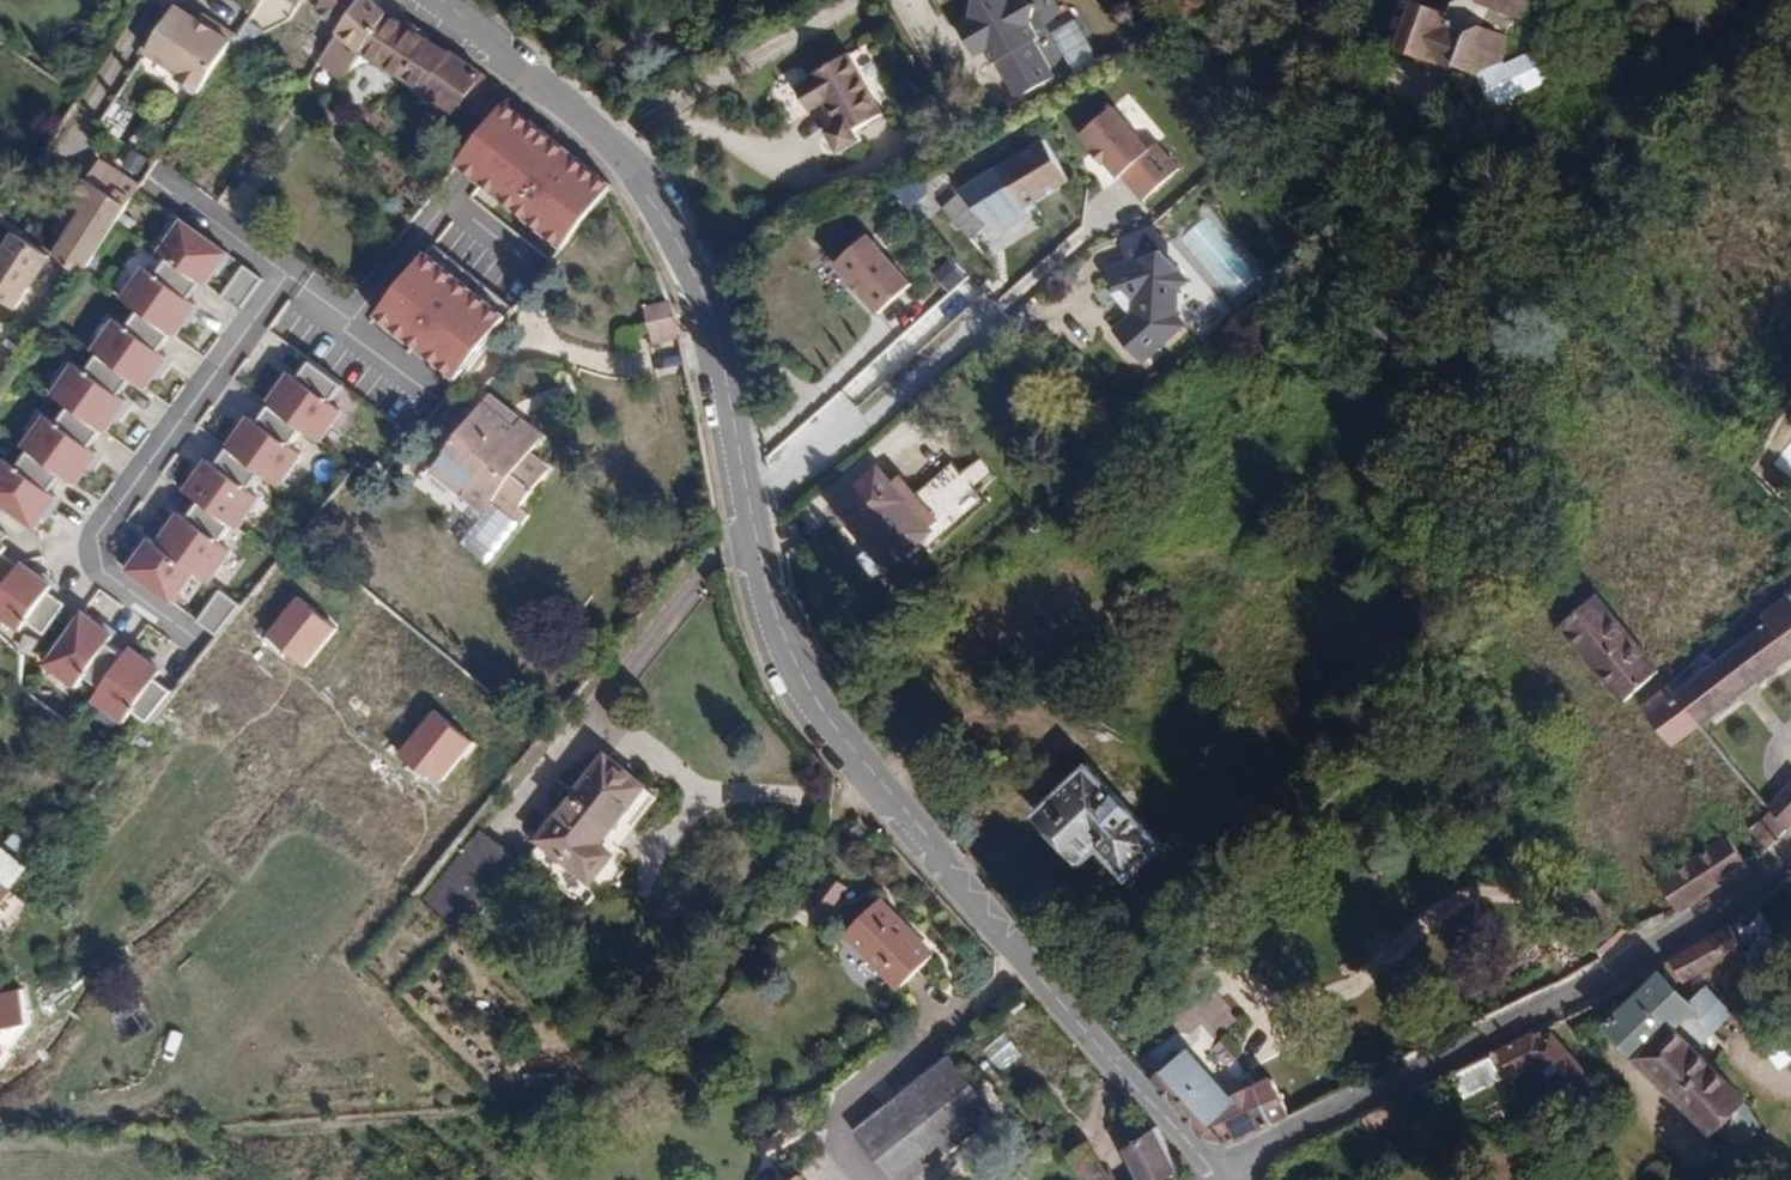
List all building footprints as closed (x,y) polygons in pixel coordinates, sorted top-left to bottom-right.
[(362,0),(324,0),(316,12),(339,31),(362,0)] [(363,52),(390,14),(373,0),(362,0),(339,31),(334,39),(319,60),(342,82),(363,52)] [(960,17),(952,21),(973,57),(983,54),(1016,103),(1059,74),(1027,27),(1034,1),(1030,0),(950,0),(960,17)] [(1478,75),(1505,64),(1514,37),(1510,36),(1513,26),(1519,28),(1530,0),(1478,0),(1460,0),(1452,4),(1449,12),(1416,0),(1413,0),(1396,48),(1458,70),(1460,66),(1478,75)] [(178,83),(198,96),(227,53),(232,45),(236,39),(213,24),(210,30),(198,22),(175,7),(145,54),(181,78),(178,83)] [(458,115),(483,79),(486,75),(455,54),(452,57),(390,14),(363,52),(458,115)] [(202,16),(198,22),(210,30),(213,24),(202,16)] [(1074,73),(1097,62),(1074,18),(1052,30),(1074,73)] [(238,49),(253,42),(266,34),(248,22),(232,45),(238,49)] [(232,45),(227,53),(235,59),(240,54),(241,56),(256,49),(253,42),(238,49),(232,45)] [(1505,64),(1478,75),(1492,108),(1552,81),(1539,50),(1505,64)] [(885,114),(850,53),(814,73),(816,77),(797,87),(811,112),(826,104),(837,126),(829,130),(841,154),(863,141),(856,130),(885,114)] [(458,166),(562,248),(614,187),(502,102),(458,166)] [(109,105),(101,127),(123,134),(131,112),(109,105)] [(1151,149),(1113,106),(1080,136),(1116,177),(1151,149)] [(1045,138),(955,189),(992,231),(1026,213),(1023,207),(1067,183),(1045,138)] [(1157,144),(1151,149),(1121,177),(1144,201),(1180,168),(1157,144)] [(130,148),(120,165),(137,174),(147,158),(130,148)] [(80,202),(49,252),(76,269),(117,203),(81,180),(71,197),(80,202)] [(218,199),(247,220),(262,197),(243,185),(237,194),(226,188),(218,199)] [(228,254),(178,220),(155,252),(163,258),(196,279),(205,287),(228,254)] [(1317,244),(1330,232),(1319,221),(1306,232),(1317,244)] [(272,238),(276,232),(267,225),(262,232),(272,238)] [(897,309),(917,290),(880,249),(862,266),(829,229),(797,259),(854,322),(885,295),(897,309)] [(7,231),(0,242),(0,300),(12,308),(44,254),(7,231)] [(1180,270),(1157,249),(1102,265),(1110,292),(1121,289),(1132,304),(1130,311),(1112,328),(1143,362),(1185,324),(1178,290),(1189,281),(1180,270)] [(500,315),(417,255),(371,317),(454,382),(500,315)] [(931,275),(953,291),(966,273),(945,257),(931,275)] [(196,279),(163,258),(151,277),(184,298),(196,279)] [(258,279),(241,266),(221,295),(239,307),(258,279)] [(151,277),(139,268),(118,298),(136,312),(172,336),(193,306),(184,298),(151,277)] [(645,309),(649,324),(678,319),(671,303),(645,309)] [(926,339),(945,325),(933,308),(914,322),(926,339)] [(136,312),(124,328),(155,350),(167,334),(136,312)] [(124,328),(110,318),(89,348),(95,352),(128,376),(145,388),(166,358),(155,350),(124,328)] [(654,346),(682,339),(681,337),(685,335),(678,319),(649,324),(654,346)] [(1457,358),(1441,340),(1424,353),(1440,371),(1457,358)] [(128,376),(95,352),(82,375),(115,394),(128,376)] [(293,380),(324,402),(336,386),(306,363),(293,380)] [(82,375),(68,366),(48,396),(64,407),(97,429),(102,432),(122,402),(82,375)] [(293,380),(284,373),(262,404),(265,405),(296,427),(318,443),(340,413),(324,402),(293,380)] [(517,428),(522,422),(491,395),(485,403),(517,428)] [(544,438),(522,422),(517,428),(485,403),(436,465),(459,485),(465,478),(473,485),(464,496),(486,513),(495,502),(515,517),(551,471),(531,456),(544,438)] [(296,427),(265,405),(252,423),(282,446),(296,427)] [(64,407),(53,423),(86,446),(97,429),(64,407)] [(53,423),(44,416),(20,447),(24,451),(57,474),(72,485),(95,454),(86,446),(53,423)] [(252,423),(246,419),(225,446),(256,468),(276,485),(297,458),(282,446),(252,423)] [(1774,464),(1790,477),(1790,443),(1774,464)] [(256,468),(225,446),(210,467),(241,489),(256,468)] [(24,451),(12,469),(45,491),(57,474),(24,451)] [(0,459),(0,507),(33,530),(55,499),(45,491),(12,469),(0,459)] [(199,460),(178,491),(195,503),(227,524),(234,530),(256,500),(241,489),(210,467),(199,460)] [(459,485),(436,465),(431,470),(464,496),(473,485),(465,478),(459,485)] [(832,507),(854,531),(860,525),(896,566),(920,545),(917,542),(940,522),(901,477),(891,486),(876,469),(832,507)] [(523,524),(515,517),(495,502),(486,513),(464,540),(493,563),(523,524)] [(195,503),(184,519),(216,540),(227,524),(195,503)] [(1708,652),(1752,610),(1740,596),(1747,588),(1696,523),(1677,511),(1657,508),(1636,514),(1621,528),(1611,545),(1610,567),(1617,585),(1628,598),(1613,613),(1599,596),(1561,629),(1587,658),(1581,664),(1597,682),(1603,677),(1626,705),(1633,698),(1675,747),(1702,727),(1672,687),(1708,652)] [(174,511),(152,543),(196,573),(208,582),(230,551),(216,540),(184,519),(174,511)] [(860,525),(854,531),(890,571),(896,566),(860,525)] [(152,543),(145,538),(124,568),(174,604),(196,573),(152,543)] [(17,567),(0,555),(0,592),(17,567)] [(22,563),(17,567),(0,592),(0,617),(20,632),(28,622),(48,594),(54,587),(22,563)] [(236,604),(216,589),(197,619),(215,633),(236,604)] [(62,605),(48,594),(28,622),(42,632),(62,605)] [(1708,652),(1672,687),(1702,727),(1790,660),(1790,595),(1763,616),(1769,623),(1717,662),(1708,652)] [(331,630),(295,600),(265,638),(307,669),(331,630)] [(111,634),(82,613),(42,667),(71,689),(111,634)] [(162,668),(132,649),(93,709),(123,728),(134,712),(154,681),(162,668)] [(170,693),(154,681),(134,712),(144,720),(170,693)] [(469,746),(432,713),(402,751),(441,780),(469,746)] [(1164,847),(1087,765),(1036,813),(1084,865),(1100,850),(1129,881),(1164,847)] [(660,814),(623,783),(553,865),(606,908),(628,880),(614,869),(660,814)] [(1770,808),(1789,830),(1790,828),(1790,786),(1770,808)] [(50,844),(25,824),(5,849),(0,844),(0,882),(12,892),(50,844)] [(471,830),(424,905),(470,933),(516,858),(471,830)] [(1680,916),(1750,871),(1728,837),(1659,882),(1680,916)] [(837,881),(826,896),(843,908),(854,892),(837,881)] [(12,892),(0,882),(0,907),(12,892)] [(1774,923),(1749,886),(1684,930),(1697,951),(1725,934),(1735,948),(1774,923)] [(1628,934),(1593,889),(1578,902),(1569,920),(1600,958),(1628,934)] [(0,907),(0,934),(3,937),(29,905),(12,892),(0,907)] [(930,920),(888,958),(939,1013),(976,981),(944,943),(946,940),(930,920)] [(1697,988),(1663,948),(1602,996),(1702,1119),(1747,1081),(1681,1001),(1697,988)] [(0,992),(0,1054),(35,1045),(20,987),(0,992)] [(1529,1019),(1497,1037),(1509,1062),(1533,1045),(1554,1072),(1585,1051),(1562,1014),(1550,1022),(1544,1016),(1531,1023),(1529,1019)] [(984,1049),(998,1066),(1017,1051),(1002,1033),(984,1049)] [(1170,1064),(1152,1081),(1203,1138),(1233,1143),(1289,1116),(1271,1079),(1225,1099),(1214,1111),(1200,1096),(1170,1064)] [(920,1179),(962,1179),(1031,1134),(1009,1097),(995,1079),(894,1142),(920,1179)] [(1207,1088),(1200,1096),(1214,1111),(1225,1099),(1215,1089),(1207,1088)] [(1141,1174),(1172,1155),(1146,1110),(1116,1131),(1134,1162),(1141,1174)] [(1094,1179),(1105,1179),(1118,1172),(1089,1130),(1067,1145),(1094,1179)]
